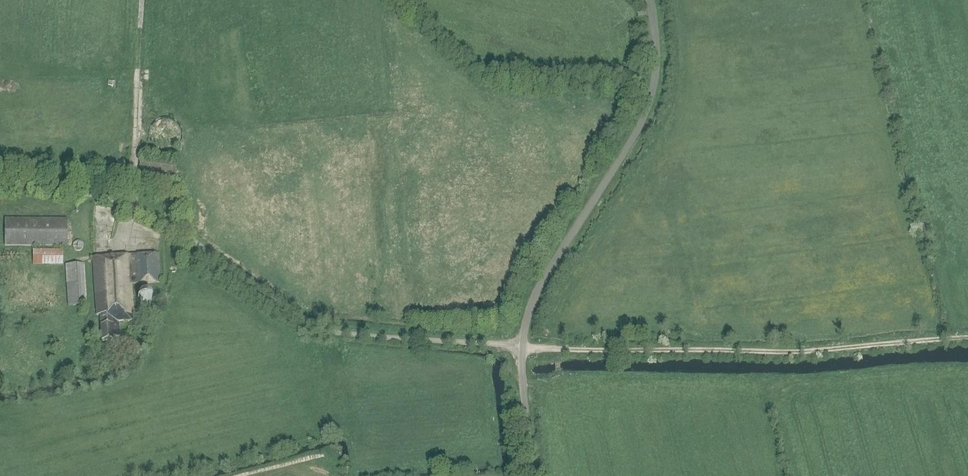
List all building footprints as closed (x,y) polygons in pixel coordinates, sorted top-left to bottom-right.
[(165,151),(168,151),(171,150),(174,149),(177,146),(179,143),(181,141),(182,137),(182,134),(182,132),(181,128),(179,125),(177,123),(174,120),(171,119),(168,118),(165,117),(162,118),(159,119),(156,120),(153,122),(151,125),(149,128),(148,132),(148,134),(148,137),(149,141),(151,144),(153,147),(156,149),(159,150),(162,151),(165,151)] [(108,175),(97,172),(96,180),(106,182),(108,175)] [(66,219),(4,218),(4,245),(66,246),(66,219)] [(63,250),(32,250),(32,264),(62,264),(63,250)] [(157,253),(92,257),(95,315),(98,315),(100,340),(112,340),(112,337),(119,336),(118,321),(133,320),(131,285),(159,283),(157,253)] [(84,263),(65,265),(68,306),(86,305),(84,263)] [(156,304),(156,293),(139,293),(139,298),(147,298),(147,304),(156,304)]
